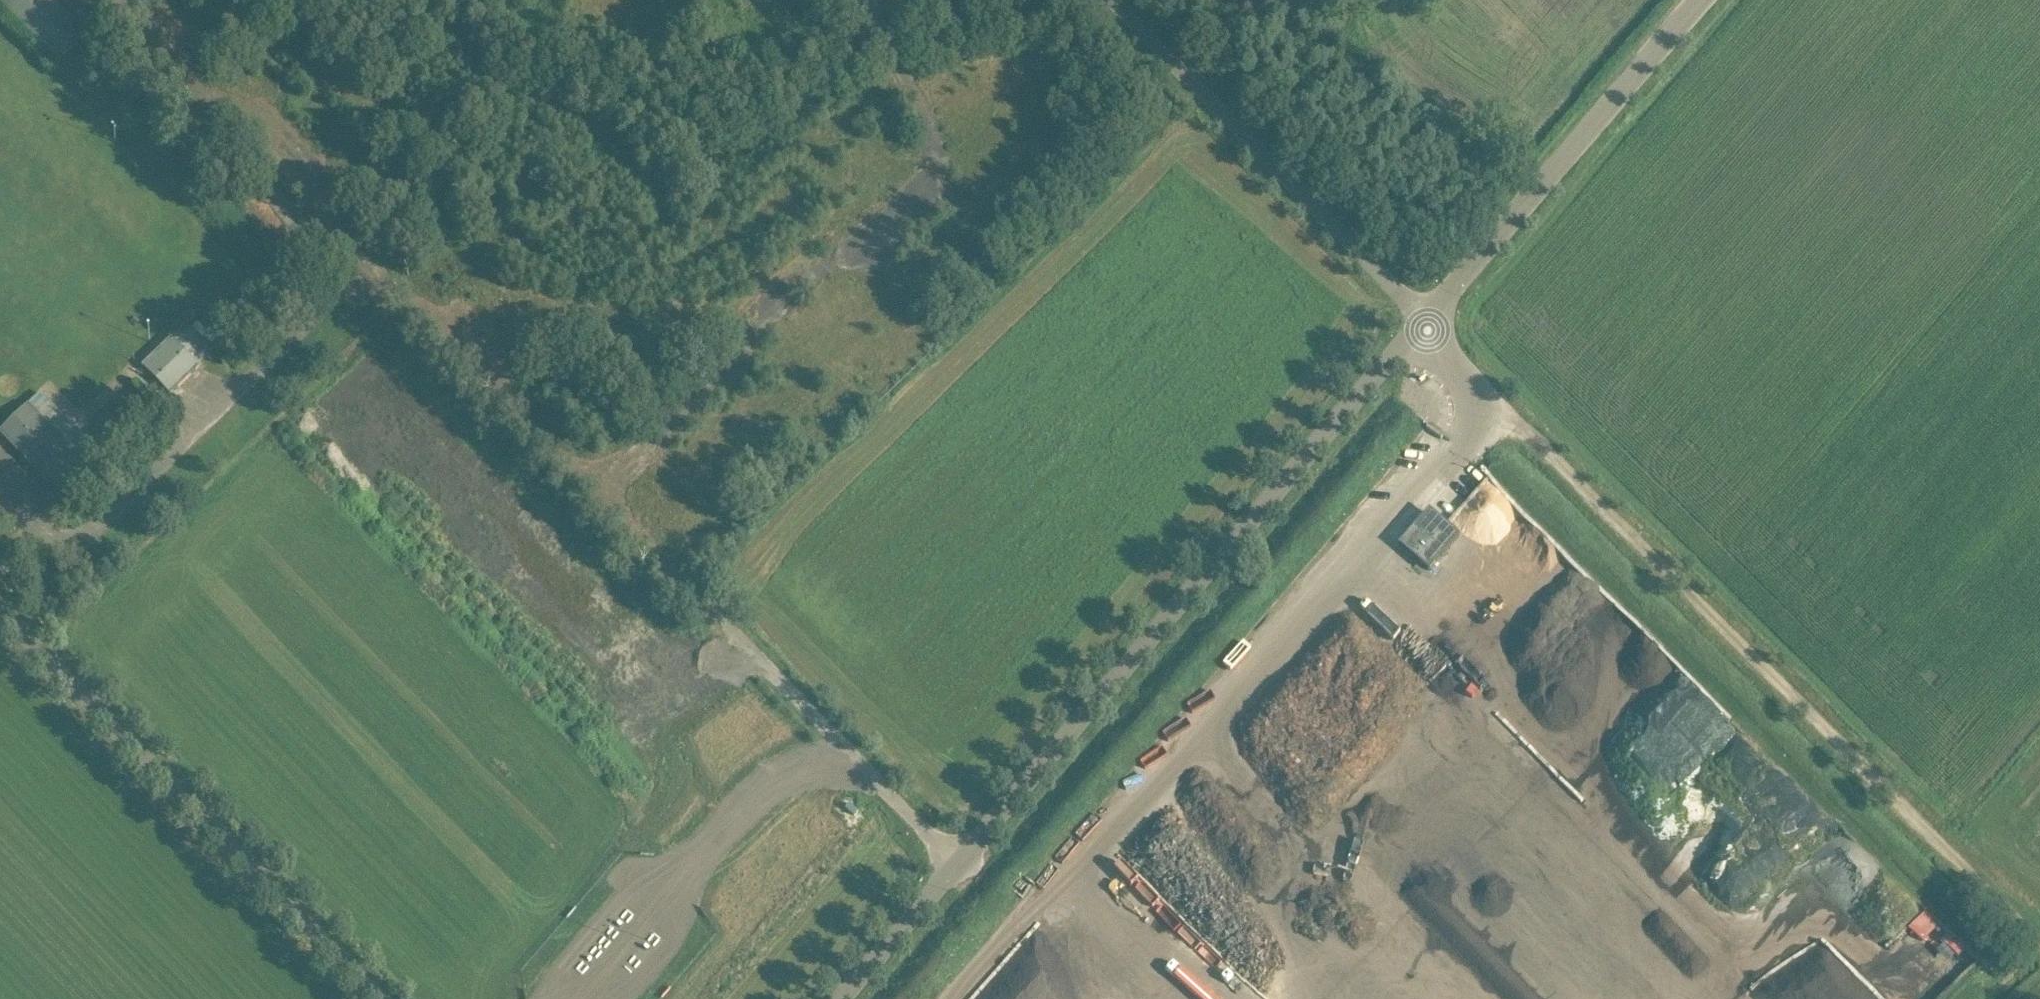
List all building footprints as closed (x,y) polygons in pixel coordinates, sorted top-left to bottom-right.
[(143,366),(171,395),(199,367),(172,339),(143,366)] [(86,464),(29,405),(0,433),(57,492),(86,464)] [(1429,511),(1399,545),(1429,571),(1459,537),(1429,511)] [(850,804),(846,809),(855,817),(859,812),(850,804)] [(1926,938),(1942,921),(1916,898),(1901,915),(1926,938)] [(1843,963),(1844,964),(1835,968),(1837,968),(1781,994),(1771,994),(1760,998),(1878,998),(1843,963)]
